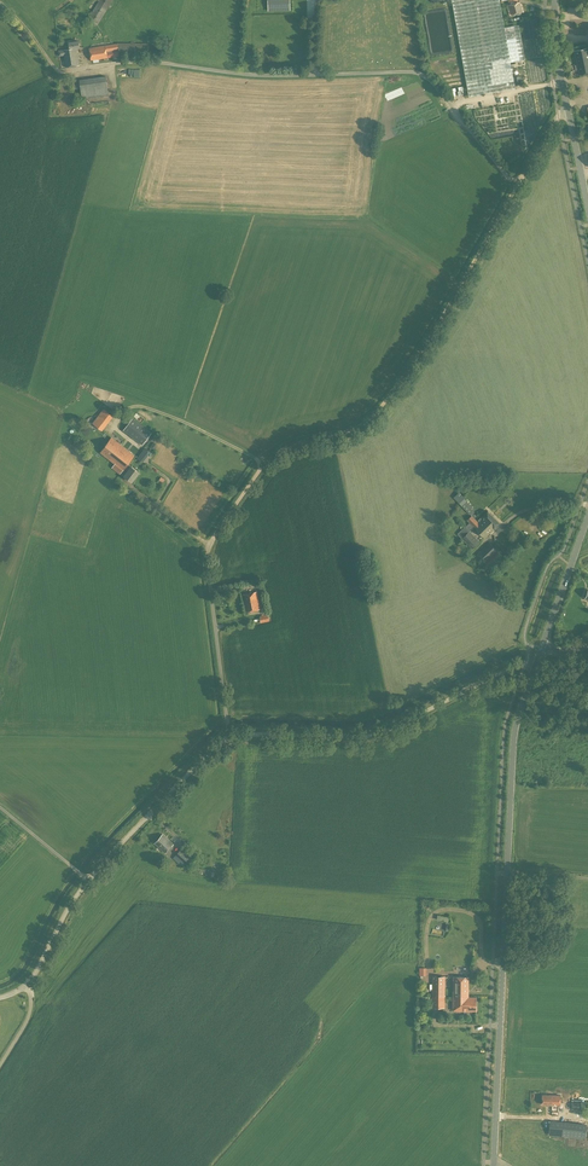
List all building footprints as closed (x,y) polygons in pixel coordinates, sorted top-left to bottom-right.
[(88,19),(97,25),(109,7),(110,8),(112,6),(110,5),(113,0),(99,0),(88,19)] [(289,9),(289,0),(266,0),(267,10),(289,9)] [(500,0),(451,0),(452,6),(453,12),(468,96),(515,88),(514,85),(521,84),(520,76),(513,77),(510,62),(515,61),(527,59),(520,23),(504,26),(500,4),(500,0)] [(522,12),(520,2),(508,5),(511,15),(522,12)] [(69,42),(70,48),(58,50),(59,56),(63,55),(65,68),(80,66),(77,48),(80,48),(79,41),(69,42)] [(117,43),(118,44),(89,48),(91,60),(93,60),(93,63),(99,62),(99,59),(119,56),(148,56),(148,43),(117,43)] [(587,48),(574,50),(580,75),(587,74),(587,51),(587,48)] [(106,76),(79,79),(79,80),(72,81),(73,90),(80,89),(82,99),(109,95),(106,76)] [(106,425),(114,415),(109,412),(101,422),(106,425)] [(132,418),(123,430),(142,445),(152,433),(132,418)] [(102,430),(95,425),(88,434),(86,433),(82,438),(91,445),(102,430)] [(137,458),(143,462),(150,452),(145,448),(137,458)] [(132,482),(139,472),(131,466),(130,468),(127,465),(124,470),(127,472),(124,476),(132,482)] [(475,509),(467,500),(461,505),(469,514),(475,509)] [(488,511),(482,516),(478,520),(479,521),(478,522),(472,515),(467,520),(469,523),(465,527),(457,534),(472,549),(480,541),(470,531),(474,527),(484,538),(494,528),(499,522),(488,511)] [(513,544),(520,537),(515,532),(509,540),(513,544)] [(502,555),(489,542),(474,556),(487,570),(502,555)] [(257,591),(243,594),(246,612),(260,609),(257,591)] [(261,622),(269,621),(269,620),(272,620),(270,610),(261,611),(262,616),(259,616),(261,622)] [(162,834),(155,843),(166,853),(173,844),(162,834)] [(180,850),(173,858),(182,866),(190,858),(180,850)] [(444,1007),(445,976),(432,976),(432,1007),(444,1007)] [(453,997),(468,997),(468,977),(453,976),(453,997)] [(476,997),(468,997),(453,997),(453,1010),(476,1010),(476,997)] [(557,1115),(558,1104),(560,1104),(560,1095),(542,1095),(542,1104),(551,1104),(551,1115),(557,1115)] [(548,1125),(547,1135),(584,1137),(585,1122),(549,1121),(549,1125),(548,1125)]
